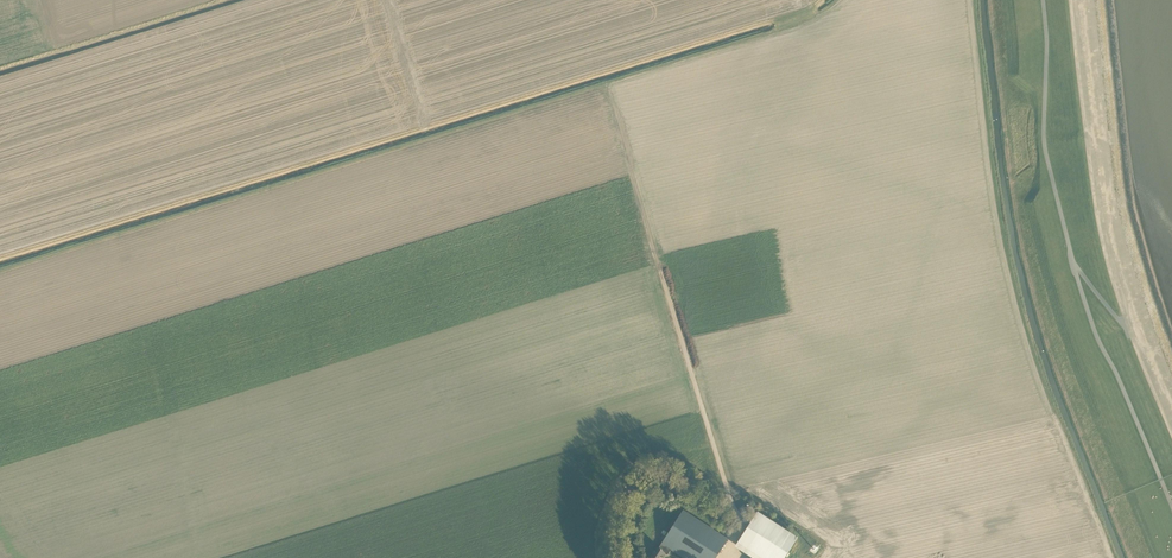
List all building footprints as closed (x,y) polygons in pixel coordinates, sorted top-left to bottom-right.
[(683,510),(661,544),(662,544),(659,549),(657,548),(655,551),(654,550),(652,554),(653,554),(650,557),(662,557),(665,553),(663,552),(666,547),(683,557),(715,557),(728,539),(683,510)] [(759,557),(784,557),(796,539),(756,513),(737,543),(759,557)]
